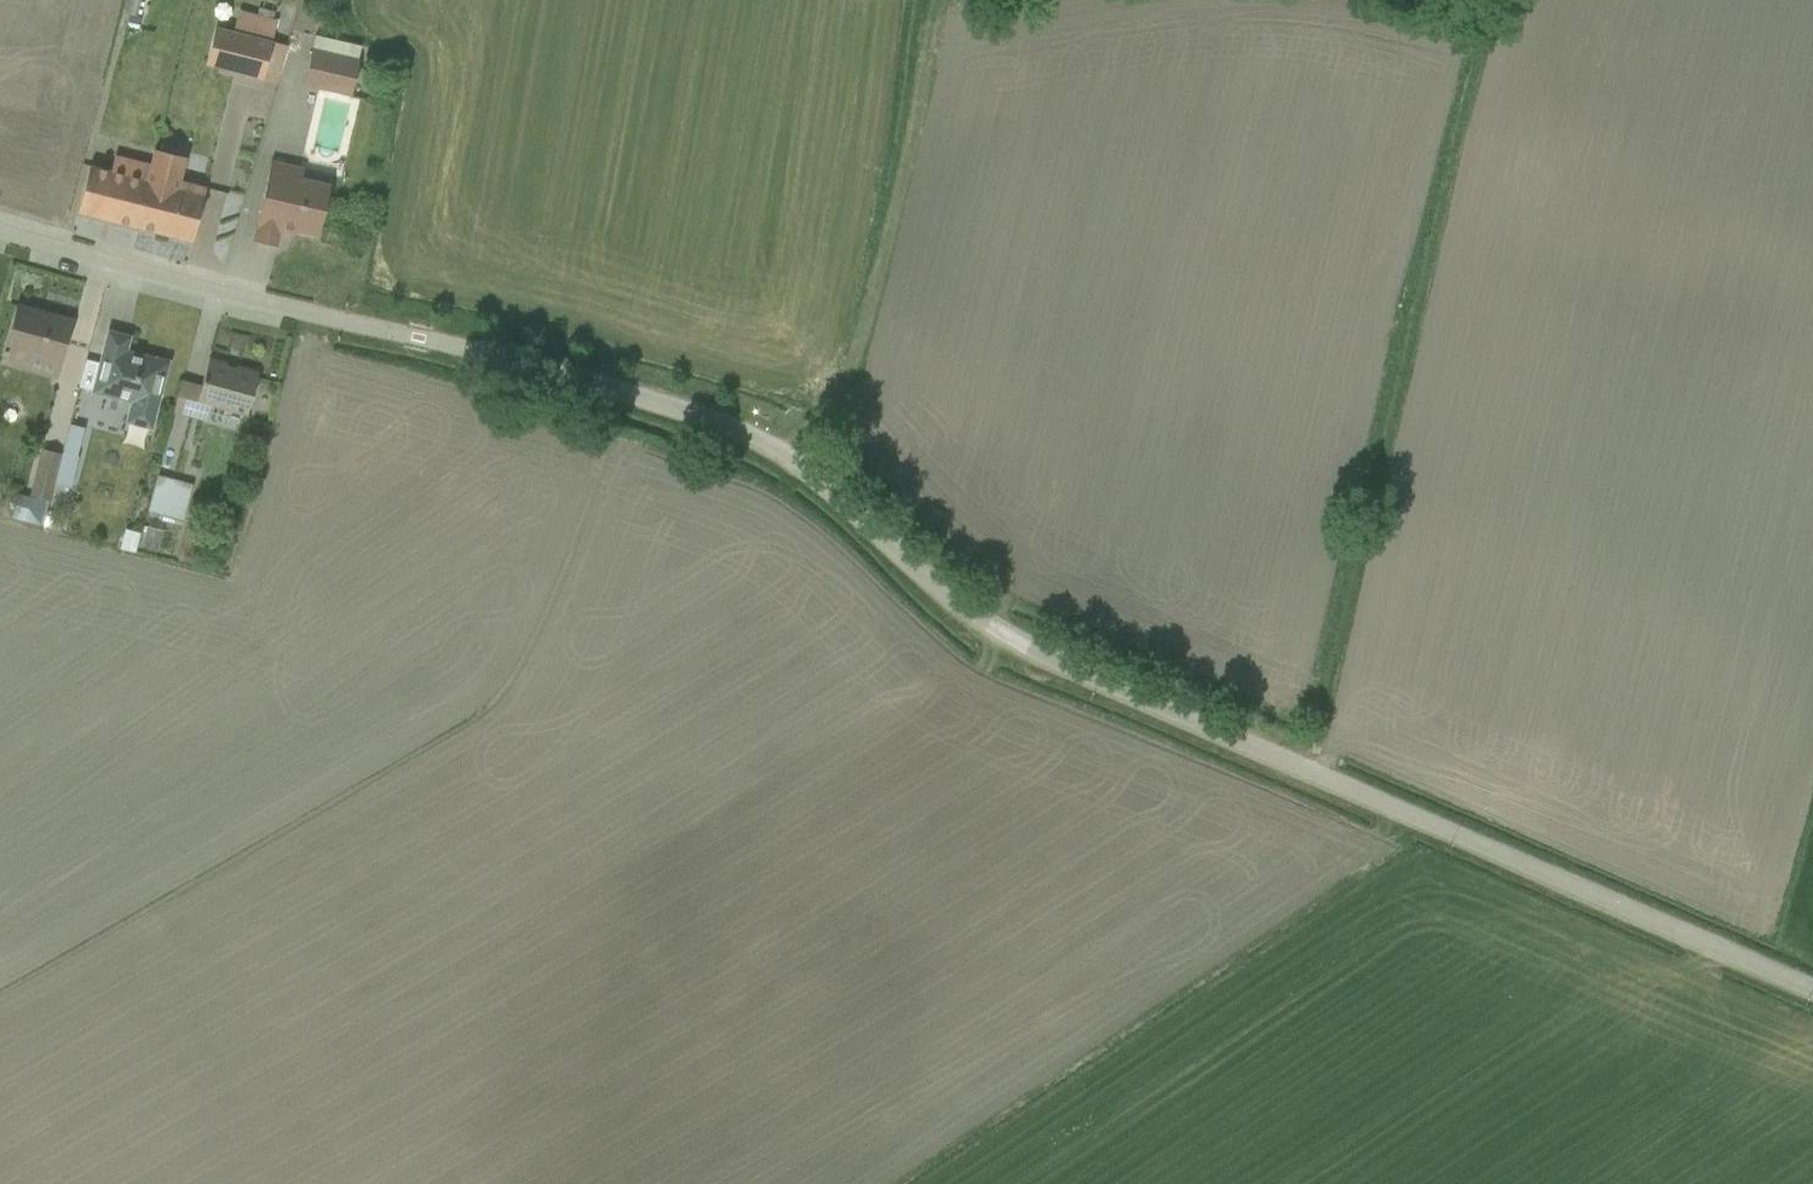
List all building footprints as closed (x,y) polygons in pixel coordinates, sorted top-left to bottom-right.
[(122,16),(126,0),(110,0),(106,13),(122,16)] [(123,14),(135,17),(139,0),(127,0),(123,14)] [(214,27),(204,66),(260,81),(276,19),(237,10),(232,31),(214,27)] [(359,46),(314,36),(302,86),(350,97),(352,83),(362,85),(364,71),(356,68),(358,60),(357,60),(359,46)] [(86,164),(75,213),(190,243),(204,188),(179,180),(185,158),(151,149),(148,163),(114,154),(109,170),(86,164)] [(251,240),(275,246),(280,227),(316,235),(328,183),(301,177),(303,168),(269,161),(251,240)] [(0,359),(0,364),(55,380),(72,321),(15,305),(0,359)] [(129,336),(108,331),(92,394),(128,403),(123,423),(150,430),(155,407),(167,361),(135,353),(125,351),(129,336)] [(208,357),(191,418),(204,422),(208,406),(244,416),(257,372),(208,357)] [(60,454),(41,449),(29,491),(28,496),(15,493),(9,517),(38,524),(44,500),(48,501),(53,483),(60,454)] [(60,454),(53,483),(69,488),(77,457),(60,452),(60,454)] [(146,513),(181,521),(191,484),(156,475),(146,513)] [(118,548),(133,552),(139,532),(124,528),(118,548)]
